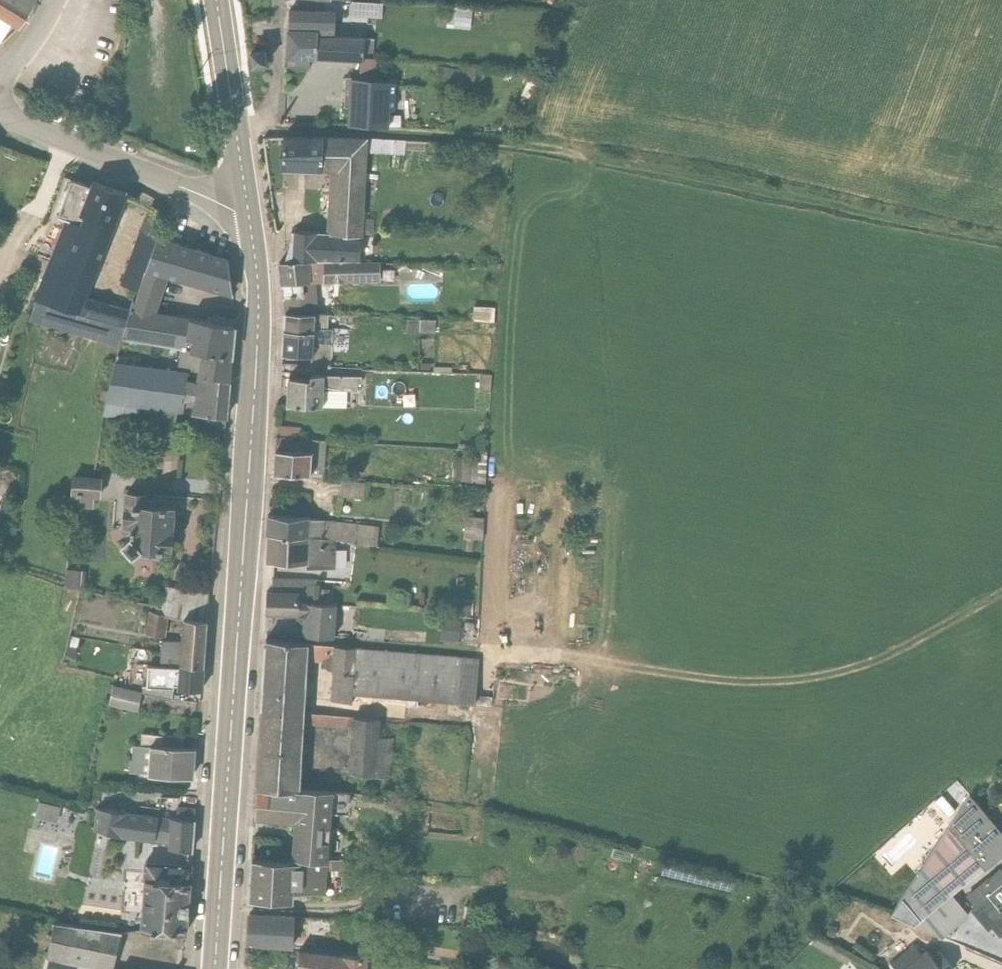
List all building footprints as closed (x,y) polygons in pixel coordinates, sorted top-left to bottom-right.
[(18,31),(34,5),(36,0),(0,0),(0,19),(18,31)] [(385,13),(385,0),(352,0),(351,13),(385,13)] [(443,22),(473,25),(475,5),(445,2),(443,22)] [(287,13),(287,31),(332,30),(332,13),(287,13)] [(317,31),(287,31),(287,58),(316,59),(317,38),(317,31)] [(364,38),(317,38),(316,59),(364,60),(364,38)] [(266,49),(249,51),(251,68),(268,66),(266,49)] [(389,127),(392,81),(343,78),(342,125),(389,127)] [(368,137),(282,135),(280,168),(329,171),(326,233),(345,237),(361,237),(366,150),(403,154),(407,141),(368,139),(368,137)] [(79,224),(82,216),(77,214),(88,186),(71,180),(57,217),(64,219),(79,224)] [(82,216),(115,227),(127,195),(90,182),(77,214),(82,216)] [(144,216),(149,205),(138,201),(133,199),(127,195),(123,208),(133,212),(144,216)] [(166,214),(149,205),(144,216),(138,229),(118,284),(137,290),(144,271),(156,237),(166,214)] [(79,314),(86,297),(115,227),(82,216),(79,224),(64,219),(40,278),(31,298),(35,300),(79,314)] [(294,231),(285,265),(359,261),(357,239),(326,233),(325,232),(294,231)] [(156,237),(144,271),(167,278),(231,297),(227,260),(156,237)] [(285,265),(279,265),(283,317),(314,317),(319,316),(314,282),(380,282),(379,263),(360,261),(359,261),(309,263),(285,265)] [(144,271),(137,290),(134,301),(132,301),(130,308),(156,312),(167,278),(144,271)] [(79,314),(35,300),(29,318),(69,332),(112,345),(114,343),(118,344),(121,339),(129,310),(86,297),(79,314)] [(129,310),(121,339),(188,352),(189,352),(190,341),(184,340),(188,319),(188,318),(156,312),(130,308),(129,310)] [(283,317),(282,317),(281,356),(313,357),(314,317),(283,317)] [(190,341),(189,352),(199,353),(231,360),(234,328),(188,319),(184,340),(190,341)] [(184,380),(195,382),(195,377),(197,365),(186,364),(188,352),(180,350),(177,370),(183,370),(184,380)] [(189,352),(188,352),(186,364),(197,365),(199,353),(189,352)] [(197,365),(195,377),(228,384),(231,360),(199,353),(197,365)] [(184,380),(183,370),(126,362),(125,364),(115,362),(103,415),(174,425),(176,413),(182,414),(182,412),(188,413),(186,426),(222,432),(223,419),(190,414),(195,382),(184,380)] [(190,414),(223,419),(226,420),(228,384),(195,377),(195,382),(190,414)] [(310,381),(288,380),(287,406),(343,409),(345,379),(310,377),(310,381)] [(326,442),(277,441),(273,475),(325,477),(326,442)] [(455,458),(455,478),(487,479),(488,459),(455,458)] [(101,479),(73,476),(70,506),(97,508),(101,479)] [(147,491),(125,492),(120,540),(135,557),(158,559),(160,550),(170,552),(173,507),(146,501),(147,491)] [(467,534),(485,536),(487,516),(470,514),(467,534)] [(269,518),(269,535),(308,536),(308,519),(269,518)] [(308,536),(269,535),(267,562),(308,563),(308,536)] [(334,542),(308,536),(308,563),(334,565),(334,542)] [(164,587),(160,616),(206,623),(210,594),(164,587)] [(299,594),(267,593),(266,616),(301,618),(300,635),(335,637),(336,605),(298,603),(299,594)] [(462,638),(464,621),(446,619),(444,636),(462,638)] [(204,667),(206,623),(181,621),(181,641),(160,641),(161,663),(178,666),(204,667)] [(303,713),(306,646),(265,643),(262,712),(303,713)] [(478,661),(306,646),(307,682),(332,683),(330,690),(474,707),(478,661)] [(178,690),(178,666),(144,664),(144,688),(178,690)] [(204,667),(178,666),(178,690),(203,690),(204,667)] [(349,725),(349,712),(307,711),(307,724),(349,725)] [(303,713),(262,712),(257,791),(298,792),(303,713)] [(393,738),(376,737),(377,722),(350,720),(346,773),(357,774),(389,777),(393,738)] [(142,735),(141,745),(181,747),(182,737),(142,735)] [(181,747),(149,746),(148,776),(192,777),(193,748),(181,747)] [(298,792),(257,791),(254,820),(292,823),(292,864),(326,865),(330,793),(298,792)] [(1001,855),(1001,833),(969,795),(892,915),(940,937),(968,916),(951,896),(1001,855)] [(156,817),(98,810),(96,833),(150,841),(146,878),(189,881),(192,809),(160,806),(156,817)] [(292,864),(251,861),(249,900),(291,902),(292,892),(325,894),(326,865),(292,864)] [(999,868),(966,895),(975,907),(972,910),(996,940),(1001,934),(1001,872),(999,868)] [(146,878),(143,879),(138,930),(186,934),(189,881),(146,878)] [(293,920),(251,916),(248,944),(290,948),(293,920)] [(56,922),(42,968),(111,968),(120,933),(56,922)] [(902,968),(954,968),(940,952),(932,957),(926,951),(902,968)] [(298,952),(297,968),(366,968),(366,958),(298,952)]
